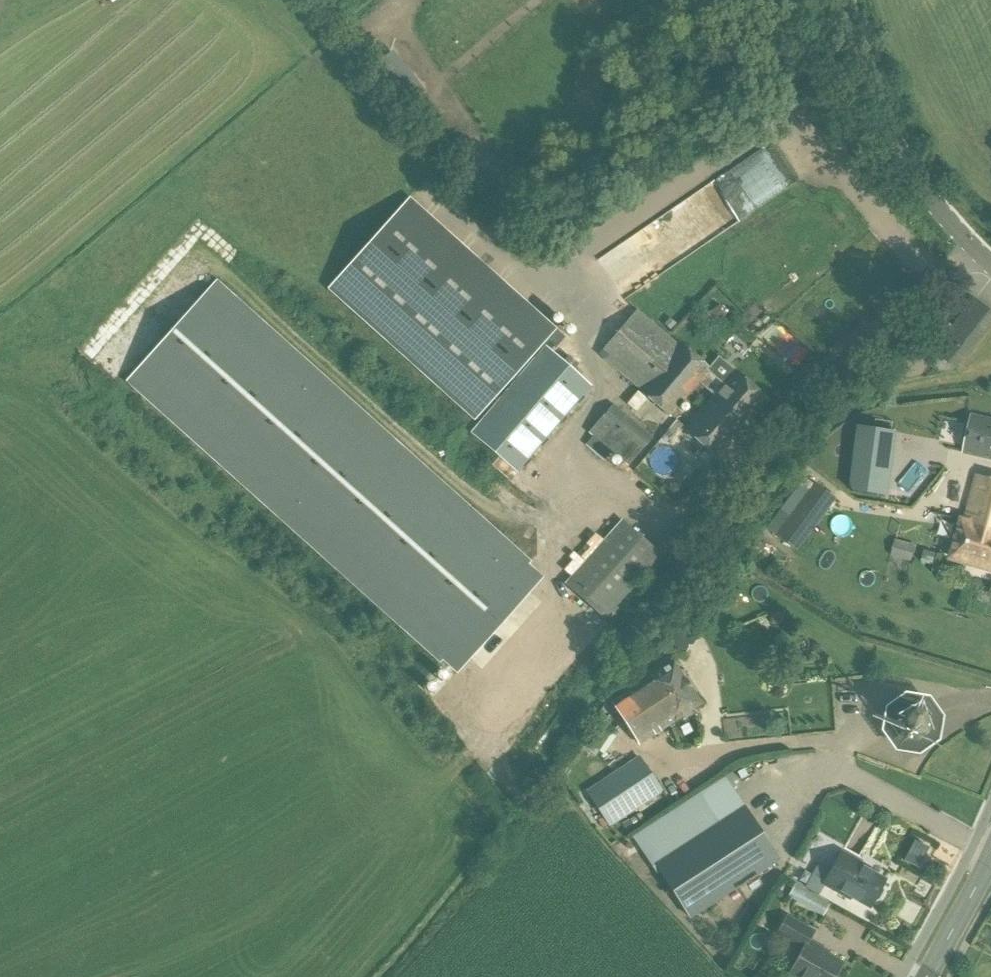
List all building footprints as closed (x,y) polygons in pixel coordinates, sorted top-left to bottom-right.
[(410,198),(328,289),(474,419),(546,339),(556,348),(565,337),(410,198)] [(655,296),(668,312),(726,268),(712,251),(655,296)] [(129,379),(457,673),(542,577),(214,283),(129,379)] [(958,366),(990,322),(990,315),(977,304),(941,352),(958,366)] [(671,417),(699,384),(714,396),(685,431),(718,459),(768,400),(734,372),(724,385),(708,373),(711,370),(680,344),(678,346),(638,312),(601,356),(641,390),(640,392),(671,417)] [(471,434),(519,474),(593,387),(546,346),(471,434)] [(631,469),(657,435),(617,402),(589,434),(631,469)] [(963,454),(990,460),(990,420),(972,417),(963,454)] [(867,430),(858,498),(882,501),(891,433),(867,430)] [(917,470),(904,516),(879,510),(874,529),(934,545),(952,480),(917,470)] [(951,560),(990,571),(990,480),(976,476),(965,518),(963,518),(951,560)] [(816,487),(779,536),(797,549),(834,499),(816,487)] [(622,523),(566,586),(605,620),(661,557),(622,523)] [(912,559),(916,544),(895,539),(891,554),(912,559)] [(675,663),(613,704),(639,745),(702,705),(675,663)] [(896,714),(893,728),(902,740),(916,742),(928,734),(930,719),(922,708),(908,705),(896,714)] [(722,711),(723,725),(752,723),(751,709),(722,711)] [(606,726),(592,748),(603,756),(618,734),(606,726)] [(639,759),(587,792),(609,824),(661,791),(639,759)] [(723,778),(633,838),(655,869),(656,869),(691,922),(779,863),(723,778)] [(915,842),(905,862),(919,869),(929,849),(915,842)] [(842,854),(824,886),(851,901),(852,899),(871,909),(875,903),(880,901),(884,893),(883,888),(886,881),(857,865),(858,863),(842,854)] [(795,884),(787,898),(821,917),(829,903),(795,884)] [(895,912),(911,919),(918,903),(902,896),(895,912)] [(776,936),(802,950),(789,975),(793,976),(837,976),(844,964),(809,945),(816,932),(787,917),(776,936)]
